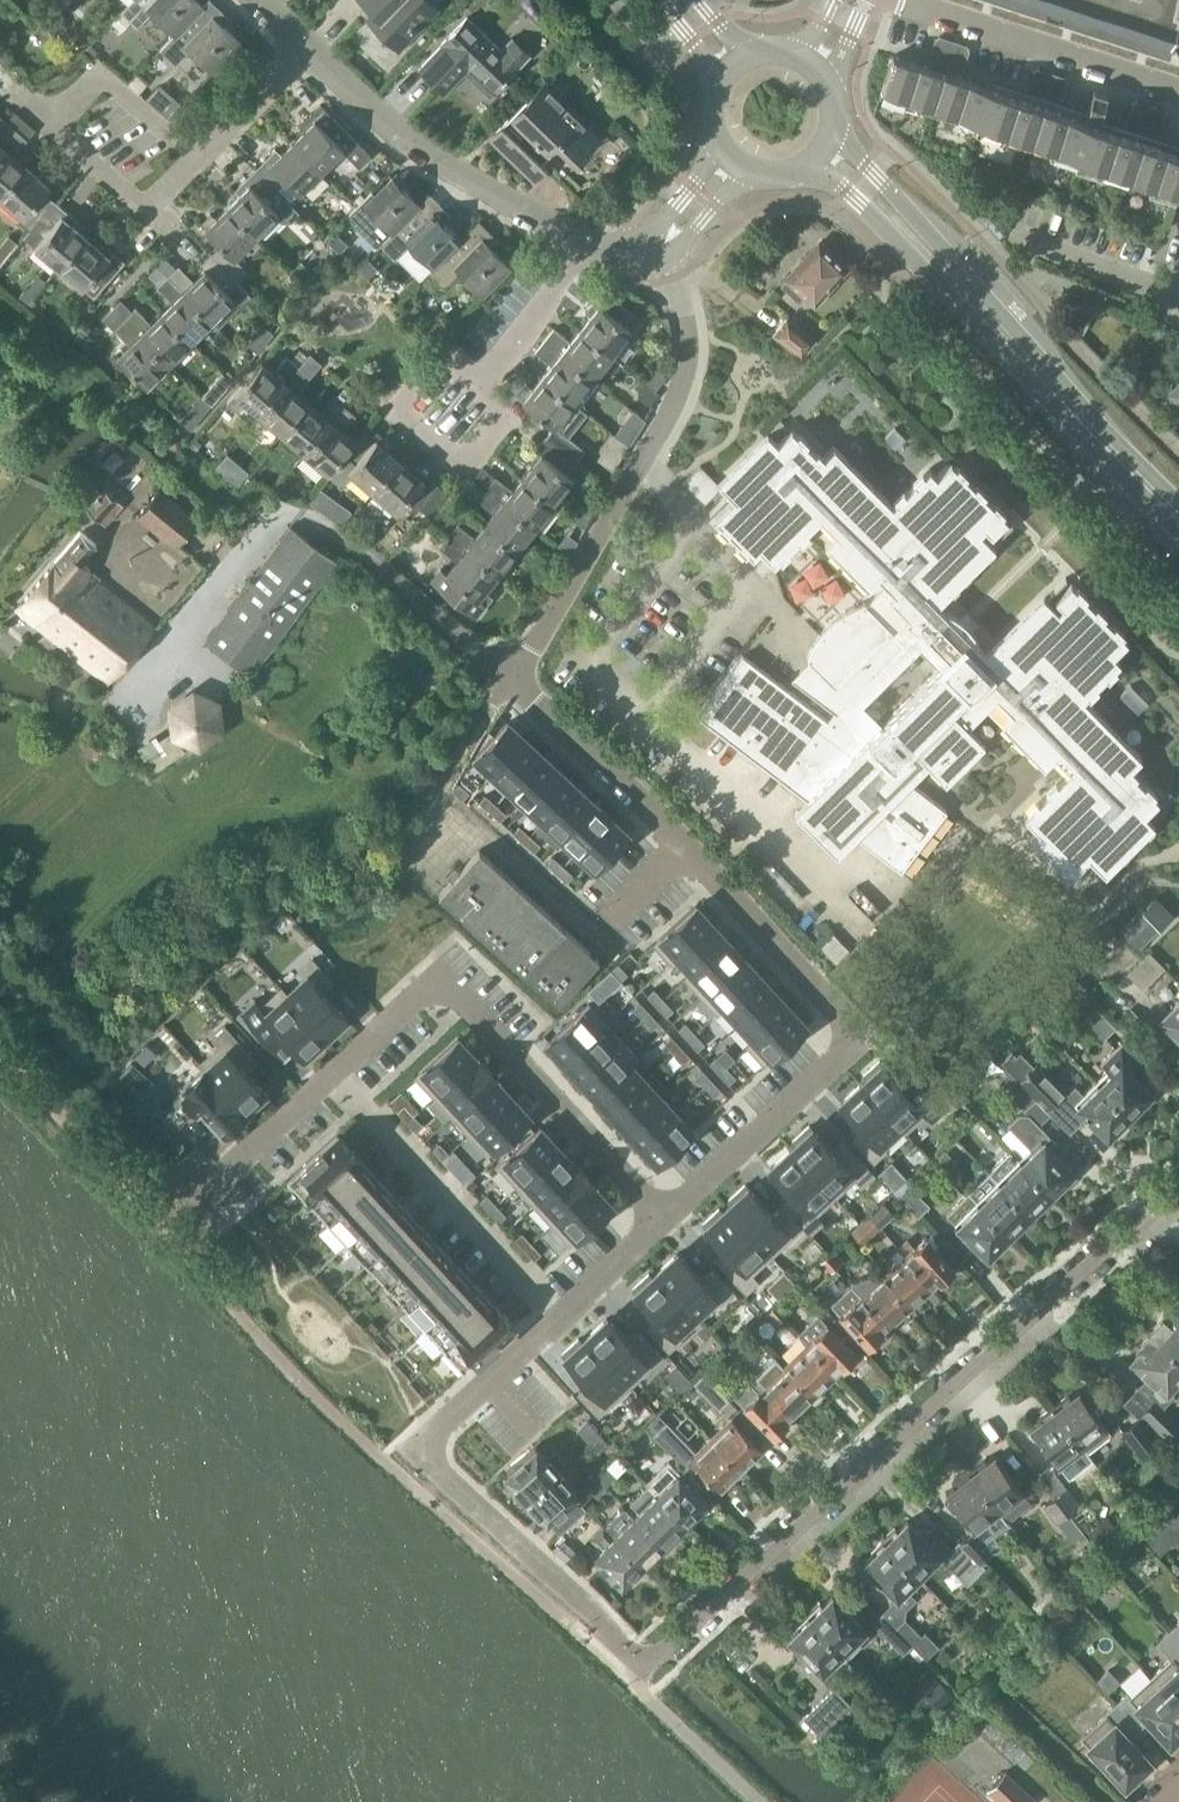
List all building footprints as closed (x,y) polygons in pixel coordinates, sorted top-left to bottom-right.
[(174,33),(175,34),(190,18),(203,4),(202,4),(199,0),(131,0),(121,10),(137,26),(151,11),(174,33)] [(238,46),(242,42),(216,17),(223,10),(212,0),(206,0),(202,4),(203,4),(190,18),(175,34),(174,33),(160,48),(176,63),(190,48),(214,71),(238,46)] [(371,1),(368,4),(375,10),(368,17),(394,42),(411,24),(416,29),(438,6),(431,0),(370,0),(371,1)] [(1044,8),(1045,9),(1046,9),(1047,9),(1048,8),(1049,5),(1057,7),(1056,10),(1056,11),(1056,12),(1057,12),(1057,13),(1058,13),(1059,13),(1165,48),(1165,49),(1167,49),(1178,14),(1178,10),(1175,8),(1177,0),(1018,0),(1044,8)] [(442,43),(419,67),(435,83),(459,59),(468,68),(470,65),(478,72),(475,75),(493,92),(531,53),(512,35),(500,47),(467,16),(442,42),(442,43)] [(929,55),(932,60),(959,69),(964,66),(970,49),(967,44),(941,35),(935,38),(929,55)] [(1177,194),(1178,187),(1178,149),(893,54),(880,95),(1177,194)] [(599,135),(574,110),(544,81),(491,137),(536,180),(548,167),(538,157),(557,137),(584,150),(599,135)] [(1100,116),(1102,110),(1107,94),(1094,90),(1087,111),(1100,116)] [(304,127),(292,140),(321,169),(342,148),(359,165),(371,153),(320,102),(300,123),(304,127)] [(17,128),(5,118),(0,124),(0,148),(17,128)] [(0,148),(0,194),(26,163),(15,154),(28,138),(17,128),(0,148)] [(255,167),(289,201),(300,191),(321,169),(292,140),(281,151),(276,146),(255,167)] [(56,200),(45,190),(54,179),(43,169),(39,174),(26,163),(0,194),(0,196),(23,215),(19,219),(31,229),(56,200)] [(227,204),(256,233),(275,214),(282,220),(291,221),(300,212),(289,201),(255,167),(235,188),(239,192),(227,204)] [(380,243),(392,231),(392,232),(409,217),(422,204),(420,202),(393,176),(365,204),(362,201),(347,216),(362,231),(378,246),(380,243)] [(410,244),(432,266),(434,267),(448,254),(462,238),(461,237),(437,213),(443,206),(430,193),(420,202),(422,204),(409,217),(392,232),(392,231),(380,243),(395,259),(410,244)] [(56,200),(31,229),(25,236),(35,245),(59,266),(86,234),(74,224),(78,219),(56,200)] [(211,252),(238,279),(244,274),(249,269),(235,255),(256,233),(227,204),(216,216),(211,211),(201,222),(221,243),(211,252)] [(459,270),(483,294),(511,265),(486,240),(493,232),(479,219),(461,237),(462,238),(448,254),(434,267),(432,266),(429,269),(445,285),(459,270)] [(86,234),(59,266),(83,286),(94,296),(100,289),(126,260),(103,240),(99,245),(86,234)] [(787,275),(781,282),(798,299),(805,292),(814,300),(845,266),(819,241),(787,275)] [(238,279),(211,252),(201,263),(205,267),(194,279),(179,264),(169,275),(213,318),(234,296),(228,289),(238,279)] [(213,318),(169,275),(158,286),(173,300),(162,311),(192,340),(213,318)] [(25,287),(19,294),(29,302),(35,295),(25,287)] [(578,327),(611,353),(631,328),(624,322),(633,311),(602,287),(584,310),(589,314),(578,327)] [(126,318),(170,362),(192,340),(162,311),(152,322),(137,307),(126,318)] [(801,354),(814,337),(786,315),(773,332),(801,354)] [(170,362),(126,318),(115,328),(130,343),(119,355),(148,384),(170,362)] [(611,353),(578,327),(569,339),(553,326),(543,338),(593,377),(611,353)] [(551,362),(541,375),(579,405),(598,381),(593,377),(543,338),(534,349),(551,362)] [(299,364),(288,355),(275,370),(262,360),(228,401),(251,421),(259,411),(259,412),(299,364)] [(282,431),(308,399),(298,390),(311,374),(299,364),(259,412),(282,431)] [(526,383),(517,395),(553,424),(544,436),(575,460),(585,448),(568,435),(588,411),(579,405),(541,375),(531,387),(526,383)] [(1178,381),(1171,381),(1167,385),(1167,392),(1178,404),(1178,380),(1178,381)] [(649,382),(640,394),(653,404),(661,392),(649,382)] [(308,399),(282,431),(305,451),(345,403),(334,394),(320,410),(308,399)] [(345,403),(305,451),(329,472),(345,453),(356,440),(355,440),(343,429),(357,414),(345,403)] [(329,472),(329,473),(339,482),(345,481),(353,472),(373,490),(400,458),(388,447),(392,442),(369,423),(356,440),(345,453),(329,472)] [(1024,814),(1038,829),(1031,836),(1069,874),(1089,855),(1102,869),(1152,820),(1145,812),(1159,798),(1129,768),(1142,755),(1083,696),(1121,660),(1113,653),(1128,638),(1071,581),(1055,597),(1062,604),(1058,608),(1046,596),(988,653),(977,642),(979,640),(970,625),(972,622),(966,616),(963,618),(948,608),(946,610),(935,600),(993,542),(980,530),(985,526),(992,533),(1008,517),(951,460),(937,474),(930,467),(893,504),(834,445),(822,457),(792,427),(778,441),(770,433),(720,483),(734,497),(715,516),(753,555),(760,548),(774,562),(820,516),(836,532),(825,543),(868,586),(879,575),(886,583),(867,602),(865,601),(861,602),(853,605),(849,607),(842,612),(836,617),(832,619),(829,622),(827,625),(821,631),(819,635),(816,638),(814,642),(812,645),(811,649),(809,653),(808,657),(826,676),(813,690),(837,708),(827,718),(743,653),(697,714),(807,798),(795,810),(836,852),(854,834),(901,869),(947,809),(909,780),(928,761),(945,778),(984,739),(967,722),(996,694),(1012,710),(1001,721),(1047,767),(1058,756),(1070,768),(1024,814)] [(521,475),(554,501),(573,477),(566,471),(575,460),(544,436),(526,459),(531,462),(521,475)] [(197,437),(190,445),(196,449),(203,441),(197,437)] [(400,458),(373,490),(398,511),(403,504),(415,513),(440,483),(417,464),(413,469),(400,458)] [(554,501),(521,475),(512,487),(495,474),(486,486),(535,525),(554,501)] [(105,522),(124,503),(104,484),(86,504),(105,522)] [(198,518),(160,486),(139,513),(177,544),(198,518)] [(333,495),(321,486),(310,500),(322,509),(333,495)] [(535,525),(486,486),(476,498),(493,511),(483,523),(516,549),(535,525)] [(516,549),(483,523),(474,535),(458,522),(448,533),(497,572),(516,549)] [(205,639),(241,666),(251,674),(337,559),(291,524),(205,639)] [(53,564),(19,608),(111,681),(154,626),(87,572),(90,568),(82,561),(96,544),(81,531),(53,564)] [(497,572),(448,533),(439,545),(455,558),(445,571),(440,567),(431,579),(476,615),(492,595),(484,589),(497,572)] [(222,699),(193,686),(168,705),(171,735),(199,748),(225,730),(222,699)] [(522,742),(505,726),(473,762),(490,778),(522,742)] [(538,758),(522,742),(490,778),(507,793),(538,758)] [(555,773),(538,758),(507,793),(524,809),(555,773)] [(572,790),(555,773),(524,809),(540,825),(572,790)] [(467,788),(458,780),(453,786),(461,793),(467,788)] [(588,805),(572,790),(540,825),(558,841),(588,805)] [(492,810),(482,801),(476,807),(486,817),(492,810)] [(605,821),(588,805),(558,841),(575,856),(605,821)] [(500,818),(492,810),(486,817),(495,824),(500,818)] [(622,836),(605,821),(575,856),(592,873),(622,836)] [(961,821),(954,830),(973,846),(981,835),(961,821)] [(522,840),(514,833),(508,839),(517,847),(522,840)] [(530,848),(522,840),(517,847),(525,855),(530,848)] [(439,892),(526,973),(551,996),(558,1002),(581,977),(598,959),(526,892),(531,886),(522,878),(517,884),(479,848),(439,892)] [(558,873),(549,865),(542,871),(552,879),(558,873)] [(567,881),(558,873),(552,879),(561,887),(567,881)] [(1160,922),(1169,913),(1152,896),(1143,905),(1142,905),(1144,908),(1124,929),(1138,942),(1158,921),(1160,923),(1161,923),(1160,922)] [(708,914),(691,898),(658,935),(675,949),(708,914)] [(724,931),(708,914),(675,949),(691,965),(724,931)] [(740,947),(724,931),(691,965),(708,980),(740,947)] [(630,944),(618,933),(612,939),(622,950),(623,951),(630,944)] [(622,950),(612,939),(605,946),(616,956),(622,950)] [(757,962),(740,947),(708,980),(724,997),(757,962)] [(1163,966),(1149,952),(1128,972),(1142,987),(1163,966)] [(290,979),(271,997),(308,1038),(329,1019),(304,992),(316,983),(292,957),(280,969),(290,979)] [(774,978),(757,962),(724,997),(741,1013),(774,978)] [(633,991),(641,984),(630,973),(623,981),(633,991)] [(554,1028),(595,992),(581,977),(558,1002),(551,996),(537,1009),(554,1028)] [(790,994),(774,978),(741,1013),(758,1029),(790,994)] [(664,994),(670,988),(662,981),(657,986),(664,994)] [(651,994),(641,984),(633,991),(644,1001),(651,994)] [(680,997),(670,988),(665,994),(674,1003),(680,997)] [(574,1048),(615,1014),(595,992),(554,1028),(574,1048)] [(807,1010),(790,994),(758,1029),(775,1045),(807,1010)] [(241,1004),(226,1016),(250,1040),(261,1031),(286,1057),(309,1038),(308,1038),(271,997),(249,1014),(241,1004)] [(1161,1016),(1178,1035),(1178,999),(1161,1016)] [(1096,1006),(1082,1020),(1104,1041),(1118,1027),(1096,1006)] [(1129,1008),(1120,1017),(1135,1034),(1145,1023),(1129,1008)] [(699,1024),(704,1020),(695,1010),(690,1016),(699,1024)] [(595,1069),(636,1035),(615,1014),(574,1048),(595,1069)] [(681,1031),(688,1025),(678,1014),(670,1021),(681,1031)] [(712,1028),(704,1020),(699,1024),(707,1033),(712,1028)] [(449,1075),(487,1042),(467,1021),(430,1052),(448,1075),(449,1075)] [(698,1035),(688,1025),(681,1031),(691,1041),(698,1035)] [(205,1048),(186,1067),(223,1103),(244,1082),(220,1056),(229,1049),(209,1027),(196,1038),(205,1048)] [(615,1089),(654,1056),(636,1035),(595,1069),(615,1089)] [(731,1057),(738,1051),(728,1041),(721,1048),(731,1057)] [(468,1095),(506,1062),(487,1042),(449,1075),(468,1095)] [(1097,1081),(1132,1116),(1144,1104),(1142,1102),(1151,1092),(1129,1070),(1139,1060),(1121,1043),(1102,1062),(1109,1068),(1097,1081)] [(725,1063),(726,1062),(716,1051),(710,1058),(720,1068),(725,1063)] [(747,1061),(738,1051),(731,1057),(740,1067),(747,1061)] [(632,1110),(673,1075),(654,1056),(615,1089),(632,1110)] [(153,1080),(133,1060),(122,1070),(144,1090),(153,1080)] [(487,1115),(526,1081),(506,1062),(468,1095),(487,1115)] [(735,1072),(725,1063),(720,1068),(729,1077),(735,1072)] [(883,1064),(863,1087),(905,1124),(924,1103),(930,1109),(940,1099),(918,1078),(909,1088),(883,1064)] [(1068,1094),(1037,1065),(1030,1072),(1029,1071),(1026,1073),(1028,1075),(1021,1082),(1070,1131),(1087,1114),(1108,1136),(1118,1126),(1120,1128),(1132,1116),(1097,1081),(1084,1094),(1076,1086),(1068,1094)] [(186,1067),(166,1087),(203,1123),(223,1103),(186,1067)] [(652,1130),(692,1095),(673,1075),(632,1110),(652,1130)] [(508,1137),(546,1104),(526,1081),(487,1115),(508,1137)] [(962,1098),(949,1085),(938,1096),(951,1109),(962,1098)] [(905,1124),(863,1087),(844,1107),(868,1130),(858,1142),(880,1162),(889,1153),(883,1147),(905,1124)] [(408,1110),(415,1104),(407,1094),(400,1101),(408,1110)] [(671,1149),(709,1115),(692,1095),(652,1130),(671,1149)] [(424,1114),(415,1104),(408,1110),(417,1119),(424,1114)] [(535,1165),(574,1132),(554,1110),(516,1144),(535,1165)] [(1058,1144),(1024,1110),(1017,1110),(1005,1122),(1030,1148),(1019,1159),(1037,1178),(1052,1192),(1054,1190),(1057,1190),(1064,1183),(1064,1180),(1074,1171),(1053,1149),(1058,1144)] [(344,1143),(323,1118),(269,1165),(291,1190),(344,1143)] [(554,1184),(592,1151),(574,1132),(535,1165),(554,1184)] [(862,1186),(874,1174),(851,1151),(840,1161),(815,1135),(795,1153),(837,1200),(856,1181),(862,1186)] [(451,1150),(458,1145),(449,1136),(442,1142),(451,1150)] [(366,1168),(344,1143),(291,1190),(311,1213),(366,1168)] [(467,1155),(458,1145),(451,1150),(461,1160),(467,1155)] [(1042,1202),(1052,1192),(1037,1178),(1019,1159),(1010,1150),(989,1172),(997,1180),(1009,1192),(1030,1214),(1032,1212),(1036,1212),(1042,1205),(1042,1202)] [(572,1203),(609,1170),(592,1151),(554,1184),(572,1203)] [(837,1200),(795,1153),(773,1171),(801,1203),(789,1212),(811,1236),(823,1225),(815,1217),(837,1200)] [(386,1191),(366,1168),(311,1213),(332,1236),(386,1191)] [(591,1224),(627,1192),(609,1170),(572,1203),(591,1224)] [(977,1200),(1010,1234),(1019,1224),(1023,1224),(1029,1218),(1029,1214),(1030,1214),(1009,1192),(997,1180),(977,1200)] [(502,1199),(510,1193),(499,1183),(493,1188),(502,1199)] [(406,1215),(386,1191),(332,1236),(353,1260),(406,1215)] [(1010,1234),(977,1200),(968,1192),(946,1213),(988,1255),(998,1246),(1001,1246),(1007,1240),(1007,1236),(1010,1234)] [(518,1202),(510,1193),(502,1199),(512,1208),(518,1202)] [(811,1236),(789,1212),(775,1224),(747,1193),(726,1213),(768,1259),(791,1240),(797,1247),(811,1236)] [(869,1217),(880,1228),(896,1213),(885,1202),(869,1217)] [(768,1259),(726,1213),(702,1232),(728,1259),(717,1269),(741,1295),(756,1284),(748,1275),(768,1259)] [(427,1238),(406,1215),(353,1260),(376,1284),(427,1238)] [(880,1228),(869,1217),(852,1232),(863,1244),(880,1228)] [(535,1236),(543,1229),(533,1220),(527,1226),(535,1236)] [(551,1239),(543,1229),(535,1236),(544,1247),(551,1239)] [(926,1236),(904,1255),(919,1272),(931,1286),(939,1280),(940,1281),(942,1279),(945,1279),(951,1274),(952,1271),(954,1269),(926,1236)] [(448,1261),(427,1238),(376,1284),(397,1308),(448,1261)] [(827,1255),(837,1266),(844,1260),(833,1249),(827,1255)] [(734,1302),(710,1275),(701,1284),(670,1250),(645,1269),(696,1325),(716,1306),(721,1313),(734,1302)] [(837,1266),(827,1255),(818,1263),(829,1274),(837,1266)] [(882,1274),(910,1305),(914,1302),(917,1302),(923,1297),(923,1293),(931,1286),(919,1272),(904,1255),(882,1274)] [(468,1284),(448,1261),(397,1308),(416,1330),(468,1284)] [(696,1325),(645,1269),(623,1290),(649,1321),(639,1330),(668,1364),(680,1354),(672,1345),(696,1325)] [(910,1305),(882,1274),(852,1283),(853,1285),(874,1308),(888,1324),(896,1317),(899,1317),(905,1312),(905,1309),(910,1305)] [(486,1306),(468,1284),(416,1330),(436,1352),(486,1306)] [(880,1331),(888,1324),(874,1308),(853,1285),(831,1304),(868,1345),(871,1342),(874,1342),(879,1337),(879,1334),(882,1332),(880,1331)] [(770,1307),(783,1320),(792,1311),(780,1299),(770,1307)] [(504,1325),(486,1306),(436,1352),(453,1371),(504,1325)] [(770,1307),(763,1315),(775,1327),(783,1320),(770,1307)] [(1178,1358),(1178,1313),(1176,1310),(1165,1323),(1161,1320),(1151,1332),(1178,1358)] [(666,1367),(636,1334),(627,1342),(603,1311),(582,1330),(626,1382),(644,1366),(654,1378),(666,1367)] [(797,1334),(805,1343),(834,1372),(841,1365),(843,1366),(845,1364),(848,1364),(854,1358),(854,1355),(857,1353),(818,1314),(797,1334)] [(626,1382),(582,1330),(560,1350),(589,1384),(577,1393),(603,1422),(615,1412),(605,1401),(626,1382)] [(1151,1332),(1139,1345),(1143,1348),(1131,1360),(1156,1382),(1149,1390),(1164,1403),(1171,1394),(1166,1390),(1178,1376),(1178,1358),(1151,1332)] [(727,1347),(738,1358),(745,1351),(735,1339),(727,1347)] [(785,1363),(813,1392),(818,1388),(821,1388),(826,1382),(826,1379),(834,1372),(805,1343),(785,1363)] [(738,1358),(727,1347),(720,1353),(730,1365),(738,1358)] [(763,1384),(792,1413),(801,1404),(804,1404),(810,1399),(810,1396),(813,1392),(785,1363),(763,1384)] [(704,1371),(693,1382),(718,1408),(729,1397),(704,1371)] [(792,1413),(763,1384),(755,1375),(735,1395),(774,1434),(777,1431),(780,1431),(785,1426),(786,1422),(788,1420),(786,1419),(792,1413)] [(1052,1405),(1087,1451),(1111,1432),(1078,1390),(1070,1396),(1068,1393),(1052,1405)] [(1155,1401),(1142,1414),(1178,1449),(1178,1424),(1155,1401)] [(1087,1451),(1052,1405),(1035,1418),(1038,1422),(1030,1428),(1062,1470),(1087,1451)] [(731,1416),(710,1436),(742,1468),(752,1458),(752,1455),(761,1447),(731,1416)] [(1139,1416),(1121,1430),(1143,1458),(1161,1443),(1139,1416)] [(588,1421),(576,1432),(585,1442),(597,1431),(588,1421)] [(691,1452),(663,1423),(653,1433),(691,1472),(698,1465),(720,1487),(728,1478),(731,1478),(742,1468),(710,1436),(709,1435),(691,1452)] [(597,1431),(585,1442),(594,1452),(606,1441),(597,1431)] [(525,1495),(557,1466),(537,1443),(505,1472),(525,1495)] [(1030,1502),(995,1455),(987,1461),(985,1458),(968,1471),(1007,1520),(1030,1502)] [(668,1465),(649,1484),(656,1492),(684,1520),(696,1509),(698,1511),(708,1501),(693,1485),(698,1480),(684,1468),(678,1474),(668,1465)] [(557,1466),(525,1495),(547,1520),(579,1491),(557,1466)] [(1052,1494),(1068,1514),(1079,1505),(1049,1466),(1038,1475),(1052,1494)] [(606,1468),(597,1476),(607,1487),(616,1478),(606,1468)] [(1007,1522),(1006,1521),(968,1471),(952,1483),(955,1487),(947,1493),(971,1524),(955,1537),(978,1561),(989,1549),(982,1541),(1007,1522)] [(597,1476),(588,1485),(598,1496),(607,1487),(597,1476)] [(638,1510),(637,1511),(652,1526),(648,1530),(661,1543),(684,1520),(656,1492),(649,1484),(630,1502),(638,1510)] [(1052,1494),(1041,1503),(1056,1523),(1068,1514),(1052,1494)] [(576,1496),(549,1521),(560,1533),(586,1508),(576,1496)] [(625,1504),(604,1525),(613,1534),(641,1562),(661,1543),(648,1530),(652,1526),(637,1511),(635,1513),(625,1504)] [(1105,1514),(1084,1530),(1097,1546),(1118,1531),(1105,1514)] [(894,1526),(882,1538),(918,1575),(939,1554),(966,1581),(981,1564),(956,1537),(949,1543),(936,1531),(925,1537),(907,1519),(897,1528),(894,1526)] [(641,1562),(613,1534),(604,1525),(591,1537),(601,1546),(594,1554),(609,1569),(606,1571),(621,1587),(631,1577),(629,1574),(641,1562)] [(918,1575),(882,1538),(871,1550),(873,1552),(864,1562),(897,1596),(881,1611),(913,1644),(926,1658),(939,1645),(925,1631),(922,1634),(905,1618),(906,1608),(916,1598),(906,1587),(918,1575)] [(807,1613),(843,1650),(866,1627),(832,1593),(822,1603),(819,1600),(807,1613)] [(1038,1593),(1028,1603),(1038,1614),(1048,1604),(1038,1593)] [(913,1644),(881,1611),(870,1622),(902,1654),(913,1644)] [(843,1650),(807,1613),(795,1624),(798,1627),(788,1637),(822,1671),(843,1650)] [(1167,1630),(1178,1643),(1178,1621),(1178,1620),(1167,1630)] [(1167,1630),(1157,1640),(1172,1657),(1151,1676),(1151,1677),(1178,1707),(1178,1643),(1167,1630)] [(1109,1667),(1097,1678),(1109,1691),(1121,1680),(1109,1667)] [(1139,1728),(1150,1718),(1171,1741),(1178,1733),(1178,1707),(1151,1676),(1151,1677),(1131,1696),(1128,1692),(1117,1703),(1139,1728)] [(936,1679),(920,1693),(931,1705),(947,1691),(936,1679)] [(822,1734),(850,1707),(833,1689),(805,1716),(822,1734)] [(1139,1728),(1117,1703),(1105,1713),(1106,1714),(1082,1736),(1125,1783),(1126,1782),(1128,1784),(1139,1774),(1137,1772),(1150,1760),(1129,1737),(1139,1728)] [(986,1789),(1000,1801),(1029,1801),(1034,1796),(1005,1769),(986,1789)]
